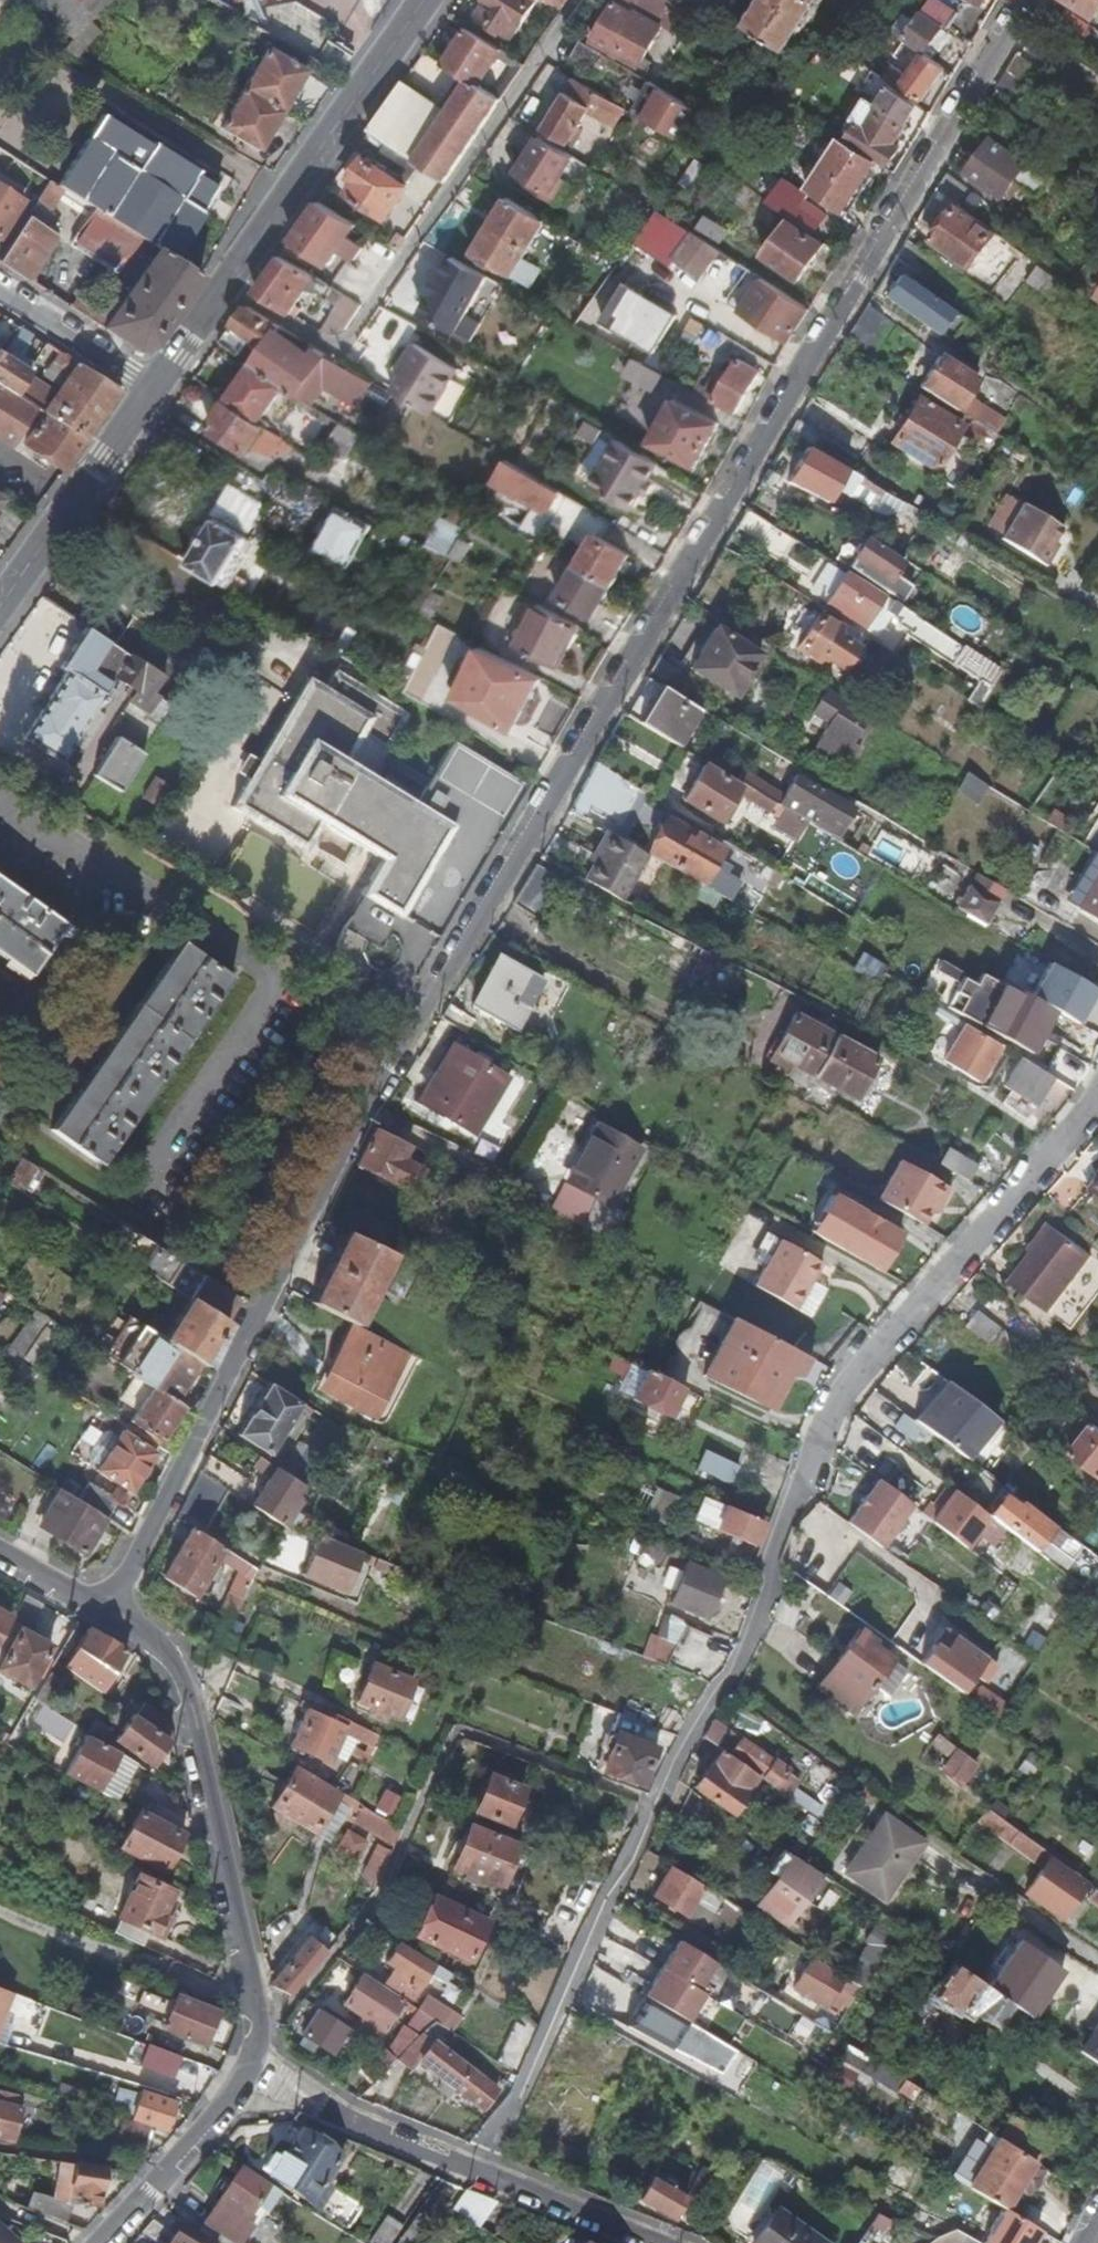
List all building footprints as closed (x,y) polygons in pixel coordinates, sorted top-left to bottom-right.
[(75,39),(92,22),(74,2),(72,0),(38,0),(75,39)] [(113,0),(77,0),(74,2),(92,22),(102,11),(113,0)] [(481,8),(517,32),(538,0),(487,0),(481,8)] [(666,24),(640,8),(638,11),(623,0),(618,0),(595,37),(640,65),(666,24)] [(678,0),(629,0),(640,8),(666,24),(672,14),(684,22),(692,9),(678,0)] [(750,21),(792,48),(824,0),(764,0),(750,21)] [(882,0),(862,0),(855,8),(868,17),(882,0)] [(947,25),(957,9),(943,0),(927,0),(921,9),(943,23),(947,25)] [(1096,16),(1097,13),(1097,0),(1074,0),(1096,16)] [(732,15),(722,9),(716,19),(726,25),(732,15)] [(943,23),(921,9),(913,21),(902,39),(923,53),(943,23)] [(902,39),(913,21),(903,14),(891,32),(902,39)] [(502,45),(470,25),(446,61),(471,78),(479,83),(497,54),(502,45)] [(728,33),(738,40),(743,33),(734,26),(728,33)] [(595,68),(605,52),(583,37),(574,52),(595,68)] [(239,88),(278,110),(305,69),(267,44),(239,88)] [(520,69),(526,60),(502,45),(497,54),(511,64),(520,69)] [(921,99),(943,66),(923,53),(907,78),(890,68),(882,81),(888,85),(899,92),(902,87),(921,99)] [(1006,72),(1028,87),(1039,72),(1016,55),(1006,72)] [(501,98),(520,69),(511,64),(493,92),(501,98)] [(1006,72),(997,89),(1017,103),(1028,87),(1006,72)] [(614,120),(624,105),(580,77),(547,126),(568,140),(581,123),(592,105),(614,120)] [(393,106),(388,101),(371,126),(446,180),(501,98),(493,92),(479,83),(471,78),(450,109),(411,81),(393,106)] [(674,140),(693,112),(653,85),(635,113),(674,140)] [(893,142),(917,103),(899,92),(888,85),(875,107),(864,100),(853,118),(857,120),(845,138),(876,158),(886,164),(898,145),(893,142)] [(256,146),(278,110),(239,88),(218,121),(256,146)] [(139,235),(175,257),(217,187),(100,116),(59,185),(139,235)] [(585,126),(581,123),(568,140),(573,144),(585,126)] [(563,176),(578,154),(540,130),(524,151),(529,154),(519,169),(551,191),(563,176)] [(805,187),(842,212),(876,158),(845,138),(838,134),(805,187)] [(969,170),(975,175),(985,183),(982,188),(992,194),(996,190),(1005,196),(1009,193),(1010,194),(1020,181),(1039,195),(1051,179),(992,137),(969,170)] [(567,179),(563,176),(551,191),(519,169),(529,154),(524,151),(511,170),(552,200),(567,179)] [(390,212),(411,179),(370,153),(356,173),(362,178),(354,189),(390,212)] [(944,175),(937,187),(957,202),(961,205),(970,194),(944,175)] [(985,183),(975,175),(972,180),(982,188),(985,183)] [(59,185),(48,178),(27,212),(9,242),(0,257),(0,260),(24,274),(50,232),(116,273),(119,267),(139,235),(59,185)] [(765,202),(789,216),(811,231),(823,212),(802,197),(804,193),(781,178),(765,202)] [(0,183),(0,235),(18,206),(23,198),(0,183)] [(637,209),(644,199),(626,186),(619,196),(637,209)] [(515,277),(551,217),(513,194),(477,254),(515,277)] [(361,223),(321,197),(286,247),(311,263),(318,253),(332,263),(343,248),(358,258),(367,245),(352,234),(361,223)] [(961,205),(957,202),(931,238),(969,267),(996,230),(961,205)] [(18,206),(0,235),(0,238),(9,242),(27,212),(18,206)] [(696,226),(719,241),(727,228),(705,212),(696,226)] [(799,279),(820,246),(824,240),(811,231),(789,216),(764,255),(799,279)] [(400,249),(409,235),(401,230),(391,243),(400,249)] [(724,252),(695,233),(674,260),(703,279),(724,252)] [(153,342),(201,274),(175,257),(139,235),(119,267),(135,277),(113,312),(105,325),(138,346),(153,342)] [(833,256),(837,250),(824,240),(820,246),(833,256)] [(333,286),(283,252),(256,293),(291,316),(311,286),(325,296),(333,286)] [(491,278),(450,255),(420,306),(476,338),(486,321),(471,312),(491,278)] [(1069,285),(1039,263),(1028,278),(1057,301),(1069,285)] [(1005,265),(990,290),(1007,300),(1022,275),(1005,265)] [(952,311),(898,274),(883,296),(937,332),(952,311)] [(789,344),(811,309),(762,277),(740,312),(789,344)] [(603,318),(654,351),(678,313),(626,281),(603,318)] [(77,309),(90,316),(98,302),(86,294),(77,309)] [(346,329),(364,305),(346,295),(320,334),(346,329)] [(90,316),(105,325),(113,312),(98,302),(90,316)] [(271,339),(316,368),(326,354),(328,351),(319,345),(314,352),(279,328),(282,323),(247,302),(222,338),(241,351),(253,336),(266,346),(271,339)] [(895,324),(866,304),(844,342),(874,359),(895,324)] [(725,355),(718,325),(682,333),(687,355),(706,351),(710,369),(732,363),(730,354),(725,355)] [(36,334),(26,328),(5,359),(0,367),(0,386),(16,396),(29,374),(19,367),(31,348),(28,346),(36,334)] [(405,340),(402,346),(451,375),(459,360),(418,335),(412,344),(405,340)] [(286,384),(298,392),(316,368),(271,339),(266,346),(255,363),(286,384)] [(451,375),(402,346),(393,361),(403,367),(393,384),(432,408),(451,375)] [(86,438),(121,388),(63,352),(46,377),(61,387),(58,392),(29,374),(16,396),(35,407),(45,414),(86,438)] [(373,384),(326,354),(316,368),(298,392),(295,396),(312,406),(324,389),(358,409),(373,384)] [(666,373),(663,371),(637,357),(627,375),(656,391),(666,373)] [(714,400),(734,412),(758,371),(738,359),(728,377),(714,400)] [(926,390),(964,413),(981,380),(943,359),(926,390)] [(255,363),(229,398),(261,420),(286,384),(255,363)] [(714,400),(728,377),(718,371),(713,381),(705,395),(714,400)] [(702,375),(694,389),(705,395),(713,381),(702,375)] [(35,407),(16,396),(0,386),(0,437),(11,445),(32,412),(35,407)] [(651,439),(695,465),(721,421),(677,395),(651,439)] [(247,450),(266,423),(261,420),(229,398),(211,424),(247,450)] [(944,474),(970,431),(925,403),(898,447),(944,474)] [(41,418),(45,414),(35,407),(32,412),(41,418)] [(980,422),(1006,438),(1012,427),(987,411),(980,422)] [(63,472),(86,438),(45,414),(41,418),(24,445),(63,472)] [(589,435),(596,424),(584,417),(577,428),(589,435)] [(338,422),(324,447),(345,459),(359,434),(338,422)] [(998,452),(1006,438),(980,422),(972,436),(998,452)] [(830,440),(805,424),(797,440),(815,451),(823,455),(830,440)] [(587,438),(589,435),(577,428),(576,431),(587,438)] [(615,451),(621,438),(617,436),(611,448),(613,449),(615,451)] [(644,492),(662,462),(621,438),(615,451),(605,468),(644,492)] [(611,448),(601,465),(603,467),(613,449),(611,448)] [(603,467),(605,468),(615,451),(613,449),(603,467)] [(834,511),(855,474),(823,455),(815,451),(793,487),(774,475),(767,486),(794,501),(801,491),(834,511)] [(6,488),(19,470),(0,457),(0,484),(6,488)] [(562,492),(506,458),(492,480),(548,515),(562,492)] [(320,496),(326,486),(285,464),(280,474),(320,496)] [(592,480),(597,483),(605,468),(603,467),(601,465),(592,480)] [(635,505),(644,492),(605,468),(597,483),(635,505)] [(258,520),(264,509),(268,502),(237,483),(223,506),(254,525),(258,520)] [(916,535),(927,516),(874,486),(864,504),(916,535)] [(372,517),(339,499),(319,536),(353,554),(372,517)] [(258,520),(299,541),(303,531),(264,509),(258,520)] [(1056,570),(1066,553),(1061,550),(1065,545),(1073,531),(1032,509),(1011,543),(1056,570)] [(798,542),(751,513),(740,528),(759,541),(760,540),(789,557),(798,542)] [(444,555),(459,527),(438,516),(423,544),(444,555)] [(190,560),(221,577),(230,564),(239,570),(251,551),(242,545),(247,536),(217,517),(190,560)] [(420,549),(425,539),(404,527),(400,538),(420,549)] [(470,539),(460,533),(449,552),(454,555),(460,558),(470,539)] [(577,564),(611,585),(629,553),(596,533),(577,564)] [(899,582),(906,568),(869,545),(853,572),(905,604),(912,592),(899,582)] [(1061,550),(1066,553),(1070,549),(1065,545),(1061,550)] [(593,615),(611,585),(577,564),(559,594),(593,615)] [(817,601),(828,608),(850,576),(840,569),(817,601)] [(864,631),(885,598),(850,576),(828,608),(864,631)] [(558,665),(582,624),(542,601),(519,643),(558,665)] [(913,631),(920,620),(896,605),(890,616),(913,631)] [(841,630),(821,618),(801,651),(821,664),(825,658),(845,671),(859,650),(837,637),(841,630)] [(167,674),(88,624),(62,666),(67,670),(27,734),(74,765),(85,747),(74,739),(113,679),(133,691),(130,697),(152,711),(163,694),(157,690),(167,674)] [(759,656),(709,624),(683,665),(735,696),(759,656)] [(521,736),(547,681),(474,645),(447,700),(521,736)] [(901,685),(913,666),(897,657),(885,675),(901,685)] [(1000,685),(1006,675),(983,660),(977,670),(1000,685)] [(310,679),(232,812),(309,857),(325,830),(387,867),(366,902),(404,925),(461,829),(354,766),(366,746),(389,760),(415,716),(340,671),(329,690),(310,679)] [(676,742),(696,708),(649,680),(637,702),(646,707),(639,720),(676,742)] [(872,722),(828,696),(817,715),(833,725),(844,733),(841,738),(856,748),(872,722)] [(629,715),(639,720),(646,707),(637,702),(629,715)] [(844,733),(833,725),(818,749),(850,770),(861,751),(856,748),(841,738),(844,733)] [(146,751),(120,734),(97,772),(117,786),(129,766),(135,770),(146,751)] [(738,791),(741,785),(705,764),(684,799),(721,821),(738,791)] [(615,780),(593,766),(583,783),(606,796),(615,780)] [(788,796),(744,770),(739,779),(743,782),(779,803),(826,830),(838,837),(855,809),(799,777),(788,796)] [(954,792),(977,804),(988,784),(965,772),(954,792)] [(779,803),(743,782),(741,785),(738,791),(773,813),(779,803)] [(577,795),(570,808),(598,825),(606,811),(577,795)] [(814,850),(826,830),(779,803),(773,813),(768,823),(814,850)] [(687,875),(701,882),(719,849),(666,819),(647,852),(687,875)] [(583,878),(621,899),(647,852),(609,831),(583,878)] [(756,873),(763,862),(753,856),(747,867),(756,873)] [(543,919),(569,880),(536,863),(513,901),(543,919)] [(762,864),(755,876),(774,887),(781,875),(762,864)] [(0,875),(0,952),(32,974),(68,922),(0,875)] [(694,893),(701,882),(687,875),(681,885),(694,893)] [(1079,909),(1097,921),(1097,879),(1079,909)] [(960,908),(991,926),(1005,902),(975,884),(960,908)] [(233,976),(183,942),(53,1129),(104,1165),(233,976)] [(544,983),(504,957),(473,1005),(514,1032),(544,983)] [(1053,962),(1034,996),(1083,1026),(1097,997),(1097,988),(1053,962)] [(984,1022),(1006,985),(987,975),(966,1012),(984,1022)] [(394,1027),(413,995),(392,982),(374,1011),(394,1027)] [(475,1019),(450,1003),(441,1016),(469,1031),(475,1019)] [(815,1073),(835,1033),(794,1012),(770,1057),(791,1069),(794,1063),(815,1073)] [(979,1080),(1002,1045),(967,1023),(944,1060),(979,1080)] [(878,1056),(835,1033),(815,1073),(859,1095),(878,1056)] [(509,1077),(455,1042),(422,1101),(477,1133),(509,1077)] [(1039,1105),(1056,1078),(1024,1058),(1007,1085),(1039,1105)] [(641,1148),(596,1123),(565,1177),(610,1203),(641,1148)] [(405,1141),(374,1127),(357,1161),(408,1186),(414,1175),(408,1172),(414,1159),(399,1153),(405,1141)] [(543,1188),(569,1151),(547,1135),(521,1172),(543,1188)] [(940,1164),(968,1181),(978,1165),(949,1149),(940,1164)] [(22,1186),(36,1164),(22,1154),(8,1176),(22,1186)] [(880,1200),(923,1225),(937,1202),(941,1204),(949,1190),(901,1162),(880,1200)] [(470,1188),(477,1175),(465,1169),(458,1183),(470,1188)] [(808,1231),(876,1272),(888,1252),(879,1246),(889,1230),(829,1195),(808,1231)] [(1094,1256),(1057,1227),(1012,1284),(1049,1313),(1094,1256)] [(355,1323),(391,1252),(345,1230),(308,1301),(351,1321),(355,1323)] [(879,1246),(888,1252),(898,1236),(889,1230),(879,1246)] [(819,1264),(778,1241),(753,1286),(794,1310),(819,1264)] [(227,1321),(230,1316),(221,1310),(233,1290),(159,1242),(144,1268),(188,1295),(227,1321)] [(204,1365),(227,1321),(188,1295),(163,1337),(198,1362),(204,1365)] [(23,1355),(48,1317),(36,1309),(0,1366),(0,1370),(9,1376),(23,1355)] [(984,1313),(971,1329),(997,1349),(1009,1332),(984,1313)] [(718,1383),(746,1327),(734,1320),(705,1377),(718,1383)] [(407,1349),(355,1323),(351,1321),(338,1348),(345,1352),(327,1388),(376,1411),(407,1349)] [(811,1360),(790,1349),(746,1327),(718,1383),(773,1410),(793,1372),(796,1379),(803,1377),(811,1360)] [(175,1399),(198,1362),(163,1337),(154,1332),(129,1370),(152,1385),(175,1399)] [(268,1381),(249,1369),(240,1388),(257,1398),(268,1381)] [(668,1420),(683,1388),(645,1371),(631,1403),(668,1420)] [(953,1383),(947,1379),(915,1421),(921,1426),(953,1383)] [(302,1402),(268,1381),(257,1398),(236,1432),(269,1452),(298,1408),(302,1402)] [(997,1417),(953,1383),(921,1426),(965,1459),(997,1417)] [(159,1445),(184,1405),(175,1399),(152,1385),(127,1424),(159,1445)] [(311,1408),(302,1402),(298,1408),(308,1414),(311,1408)] [(296,1456),(317,1467),(338,1425),(318,1414),(296,1456)] [(1097,1425),(1073,1455),(1097,1474),(1097,1425)] [(132,1492),(156,1454),(122,1431),(97,1468),(132,1492)] [(694,1469),(730,1483),(737,1463),(702,1450),(694,1469)] [(236,1471),(207,1453),(198,1470),(226,1487),(236,1471)] [(312,1487),(279,1465),(253,1505),(286,1526),(289,1521),(300,1525),(307,1517),(298,1509),(299,1506),(312,1487)] [(226,1487),(198,1470),(179,1508),(206,1524),(229,1490),(226,1487)] [(892,1486),(870,1470),(866,1475),(879,1484),(888,1490),(892,1486)] [(900,1474),(892,1486),(928,1511),(936,1499),(900,1474)] [(879,1484),(852,1523),(883,1545),(912,1507),(888,1490),(879,1484)] [(83,1503),(109,1520),(121,1502),(95,1485),(83,1503)] [(928,1511),(892,1486),(888,1490),(912,1507),(925,1516),(928,1511)] [(88,1553),(109,1520),(83,1503),(65,1492),(43,1526),(88,1553)] [(988,1518),(956,1492),(932,1521),(969,1547),(990,1519),(988,1518)] [(701,1506),(679,1497),(666,1524),(689,1533),(701,1506)] [(1004,1499),(988,1518),(990,1519),(1033,1553),(1043,1541),(1070,1561),(1081,1548),(1024,1504),(1019,1510),(1004,1499)] [(754,1545),(762,1525),(727,1509),(718,1528),(754,1545)] [(253,1580),(258,1569),(191,1527),(161,1576),(192,1596),(216,1560),(239,1574),(252,1583),(253,1580)] [(360,1548),(317,1531),(301,1571),(344,1589),(356,1558),(360,1548)] [(295,1573),(304,1543),(275,1533),(265,1563),(295,1573)] [(689,1562),(693,1554),(643,1534),(634,1556),(683,1576),(671,1605),(706,1618),(724,1577),(689,1562)] [(409,1578),(412,1569),(360,1548),(356,1558),(409,1578)] [(222,1615),(234,1622),(252,1583),(239,1574),(222,1615)] [(28,1593),(13,1620),(31,1628),(45,1603),(28,1593)] [(1038,1598),(1025,1616),(1028,1619),(1016,1637),(1033,1648),(1058,1611),(1038,1598)] [(0,1612),(0,1635),(10,1617),(0,1612)] [(663,1664),(682,1621),(662,1613),(644,1656),(663,1664)] [(674,1650),(700,1658),(708,1634),(682,1626),(674,1650)] [(105,1694),(130,1649),(91,1628),(69,1668),(105,1694)] [(947,1628),(923,1664),(963,1693),(987,1657),(947,1628)] [(22,1629),(0,1668),(0,1669),(31,1686),(52,1646),(22,1629)] [(861,1629),(841,1657),(892,1695),(910,1671),(874,1644),(877,1640),(861,1629)] [(878,1689),(840,1660),(821,1686),(859,1714),(878,1689)] [(399,1716),(411,1678),(370,1665),(357,1702),(370,1706),(367,1714),(385,1721),(388,1713),(399,1716)] [(53,1674),(39,1699),(53,1707),(67,1683),(53,1674)] [(139,1717),(157,1729),(164,1720),(158,1715),(163,1705),(151,1697),(139,1717)] [(376,1742),(379,1734),(301,1700),(298,1706),(305,1708),(288,1745),(329,1763),(344,1728),(376,1742)] [(154,1766),(171,1739),(157,1729),(139,1717),(135,1714),(116,1742),(154,1766)] [(713,1726),(706,1736),(719,1745),(726,1750),(760,1774),(765,1777),(826,1821),(834,1810),(799,1786),(803,1779),(791,1770),(792,1769),(746,1737),(745,1738),(717,1719),(713,1726)] [(93,1733),(109,1743),(117,1730),(100,1720),(93,1733)] [(589,1722),(582,1747),(601,1752),(608,1727),(589,1722)] [(19,1734),(14,1742),(24,1748),(34,1729),(25,1723),(19,1734)] [(0,1743),(0,1752),(6,1756),(14,1742),(19,1734),(9,1727),(0,1743)] [(610,1749),(617,1752),(610,1772),(641,1784),(656,1746),(616,1730),(612,1731),(609,1734),(606,1742),(608,1747),(610,1749)] [(103,1791),(126,1754),(109,1743),(93,1733),(69,1772),(103,1791)] [(962,1749),(945,1737),(939,1744),(957,1757),(962,1749)] [(974,1771),(980,1762),(962,1749),(957,1757),(947,1769),(962,1780),(970,1768),(974,1771)] [(760,1774),(726,1750),(717,1763),(714,1761),(699,1787),(734,1810),(760,1774)] [(120,1800),(141,1764),(126,1754),(103,1791),(120,1800)] [(343,1794),(297,1767),(273,1810),(318,1835),(338,1802),(343,1794)] [(511,1825),(525,1790),(490,1776),(477,1811),(511,1825)] [(380,1789),(373,1811),(389,1816),(396,1794),(380,1789)] [(358,1814),(363,1805),(343,1794),(338,1802),(358,1814)] [(182,1834),(196,1841),(191,1820),(160,1803),(152,1816),(182,1834)] [(379,1833),(386,1820),(372,1811),(364,1824),(379,1833)] [(989,1811),(979,1823),(1046,1870),(1055,1858),(1007,1824),(989,1811)] [(164,1869),(182,1834),(152,1816),(142,1812),(124,1846),(164,1869)] [(805,1832),(814,1839),(826,1821),(817,1815),(805,1832)] [(886,1817),(845,1874),(885,1901),(924,1844),(886,1817)] [(521,1843),(472,1822),(454,1865),(469,1871),(466,1879),(478,1884),(482,1878),(504,1886),(521,1843)] [(360,1858),(368,1840),(344,1829),(336,1847),(360,1858)] [(799,1861),(784,1851),(770,1873),(778,1879),(760,1906),(789,1927),(806,1903),(817,1910),(834,1885),(799,1861)] [(1055,1858),(1046,1870),(1029,1894),(1063,1918),(1087,1884),(1079,1878),(1081,1876),(1055,1858)] [(691,1891),(694,1886),(671,1872),(665,1881),(687,1896),(691,1891)] [(117,1930),(145,1943),(152,1928),(162,1933),(175,1904),(167,1901),(172,1890),(141,1875),(122,1913),(124,1914),(117,1930)] [(687,1896),(665,1881),(654,1897),(687,1917),(697,1902),(687,1896)] [(715,1894),(696,1883),(694,1886),(691,1891),(710,1902),(715,1894)] [(469,1960),(487,1921),(433,1896),(416,1935),(469,1960)] [(526,1931),(502,1920),(498,1931),(522,1942),(526,1931)] [(321,1948),(309,1938),(294,1956),(291,1959),(270,1984),(270,1985),(290,1994),(311,1970),(330,1948),(338,1938),(324,1927),(317,1936),(326,1943),(321,1948)] [(872,1945),(863,1958),(877,1967),(894,1939),(876,1929),(868,1942),(872,1945)] [(923,1945),(909,1936),(904,1944),(918,1954),(923,1945)] [(708,1959),(674,1938),(656,1966),(692,1987),(708,1959)] [(431,1967),(396,1946),(386,1962),(394,1967),(385,1982),(412,1999),(431,1967)] [(863,1958),(850,1978),(864,1988),(877,1967),(863,1958)] [(846,1981),(814,1962),(797,1990),(829,2009),(846,1981)] [(1013,2007),(952,1965),(929,1999),(958,2019),(961,2015),(971,2022),(976,2015),(998,2029),(1013,2007)] [(692,1987),(656,1966),(640,1993),(683,2019),(699,1992),(692,1987)] [(336,2002),(351,1977),(333,1967),(318,1992),(336,2002)] [(404,2004),(360,1977),(344,2002),(363,2014),(361,2018),(386,2033),(404,2004)] [(11,1994),(0,1989),(0,2025),(11,1994)] [(219,2012),(178,1995),(165,2030),(207,2045),(219,2012)] [(771,1997),(758,2016),(796,2041),(809,2022),(771,1997)] [(802,2005),(790,1997),(785,2004),(798,2012),(802,2005)] [(317,2007),(305,1999),(301,2004),(309,2010),(313,2013),(317,2007)] [(426,1999),(417,2012),(434,2022),(444,2008),(426,1999)] [(94,2007),(77,2001),(73,2011),(90,2017),(94,2007)] [(823,2031),(834,2038),(850,2010),(840,2004),(823,2031)] [(348,2028),(317,2007),(313,2013),(308,2021),(301,2032),(332,2053),(348,2028)] [(434,2022),(442,2028),(451,2012),(444,2008),(434,2022)] [(313,2013),(309,2010),(304,2018),(308,2021),(313,2013)] [(434,2022),(417,2012),(406,2031),(418,2038),(434,2022)] [(512,2067),(527,2027),(513,2022),(498,2061),(512,2067)] [(402,2028),(385,2053),(396,2060),(418,2038),(406,2031),(402,2028)] [(1097,2064),(1097,2029),(1081,2053),(1097,2064)] [(396,2060),(392,2063),(409,2075),(416,2065),(429,2045),(418,2038),(396,2060)] [(171,2082),(179,2057),(148,2045),(139,2071),(171,2082)] [(429,2045),(416,2065),(484,2109),(496,2090),(429,2045)] [(361,2071),(373,2082),(392,2063),(396,2060),(385,2053),(382,2050),(361,2071)] [(929,2096),(914,2087),(909,2096),(923,2106),(929,2096)] [(13,2142),(24,2099),(0,2092),(0,2138),(13,2142)] [(131,2122),(165,2133),(174,2105),(140,2093),(131,2122)] [(101,2104),(98,2112),(109,2115),(112,2106),(101,2104)] [(1014,2117),(1000,2140),(1036,2162),(1049,2140),(1014,2117)] [(148,2131),(121,2123),(116,2138),(144,2146),(148,2131)] [(976,2141),(952,2177),(1007,2210),(1019,2192),(1029,2198),(1047,2169),(1036,2162),(1000,2140),(990,2134),(983,2145),(976,2141)] [(268,2178),(320,2208),(348,2162),(303,2136),(286,2165),(278,2160),(268,2178)] [(659,2179),(687,2195),(698,2176),(671,2159),(659,2179)] [(76,2164),(64,2163),(59,2200),(70,2201),(76,2164)] [(33,2197),(28,2210),(66,2224),(75,2202),(96,2206),(101,2168),(76,2164),(70,2201),(59,2200),(33,2197)] [(698,2176),(687,2195),(705,2206),(721,2178),(704,2167),(698,2176)] [(240,2169),(205,2226),(232,2242),(244,2242),(253,2229),(248,2224),(257,2209),(268,2215),(280,2193),(240,2169)] [(673,2218),(687,2195),(659,2179),(655,2176),(641,2199),(673,2218)] [(753,2229),(761,2192),(740,2187),(731,2224),(753,2229)] [(478,2229),(494,2202),(468,2192),(453,2213),(478,2229)] [(330,2238),(335,2229),(297,2204),(292,2212),(330,2238)] [(778,2210),(754,2242),(829,2242),(778,2210)] [(990,2242),(1033,2242),(1040,2229),(1008,2211),(990,2242)] [(420,2215),(402,2242),(404,2242),(424,2242),(435,2226),(420,2215)] [(406,2229),(389,2219),(373,2242),(396,2242),(406,2229)] [(0,2220),(0,2242),(23,2242),(0,2220)] [(154,2222),(139,2239),(146,2242),(184,2242),(154,2222)]
